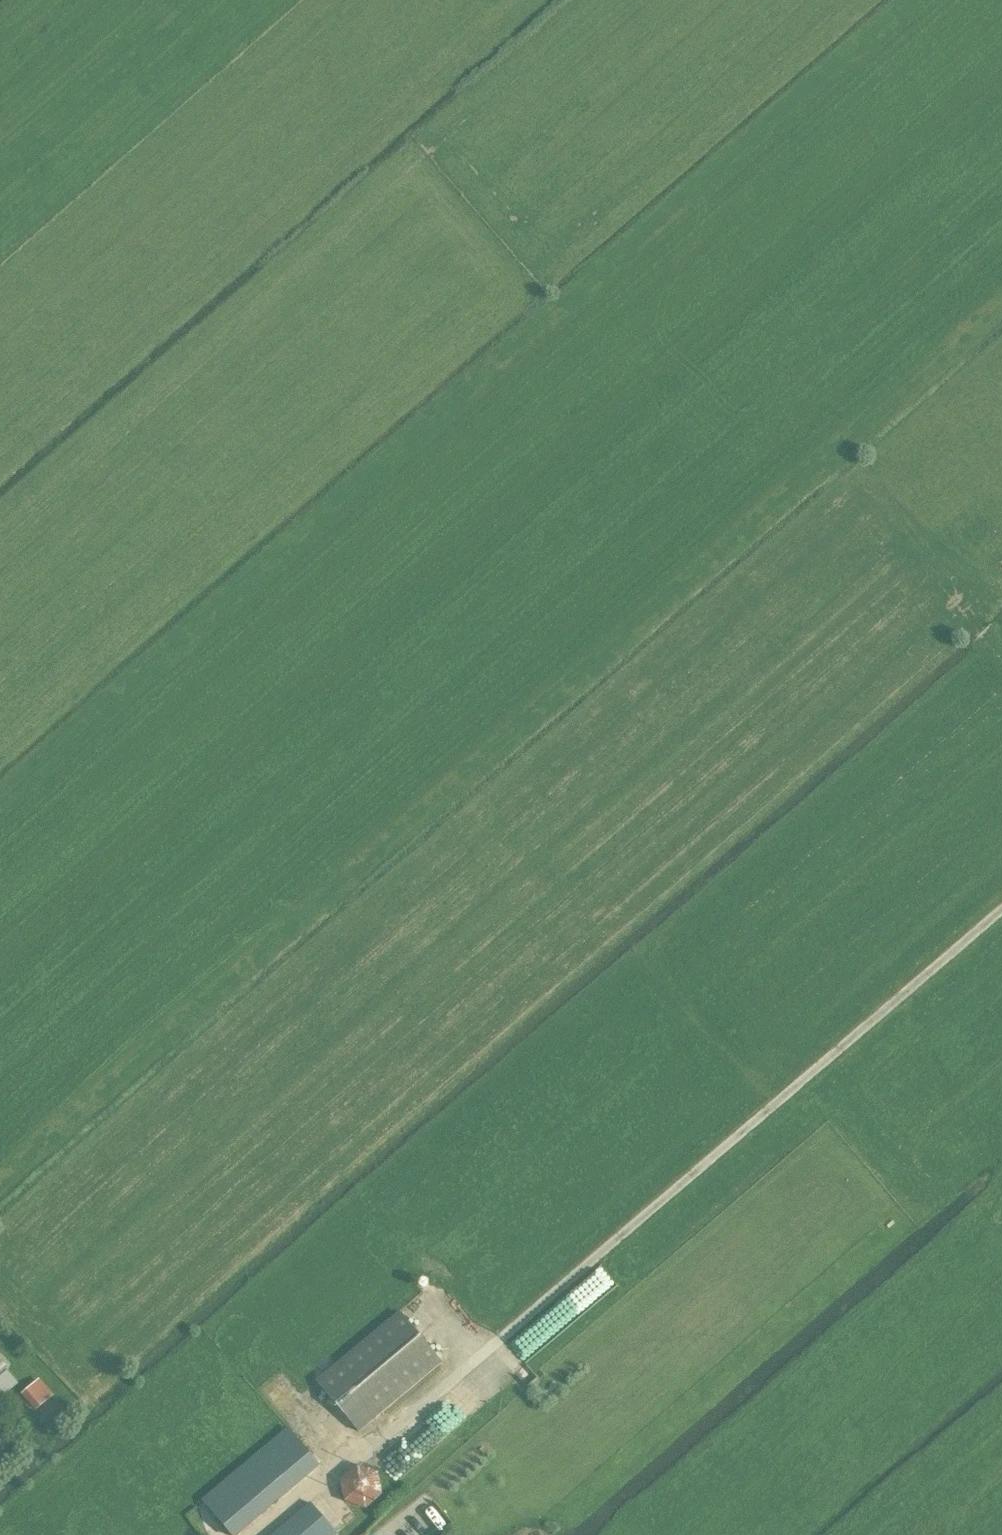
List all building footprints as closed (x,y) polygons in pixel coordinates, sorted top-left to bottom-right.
[(358,1431),(441,1361),(399,1312),(316,1381),(358,1431)] [(20,1394),(34,1411),(53,1395),(38,1378),(20,1394)] [(319,1464),(288,1428),(202,1500),(232,1534),(235,1534),(319,1464)] [(338,1482),(364,1511),(389,1488),(363,1460),(338,1482)] [(337,1533),(311,1503),(273,1534),(335,1534),(337,1533)]
